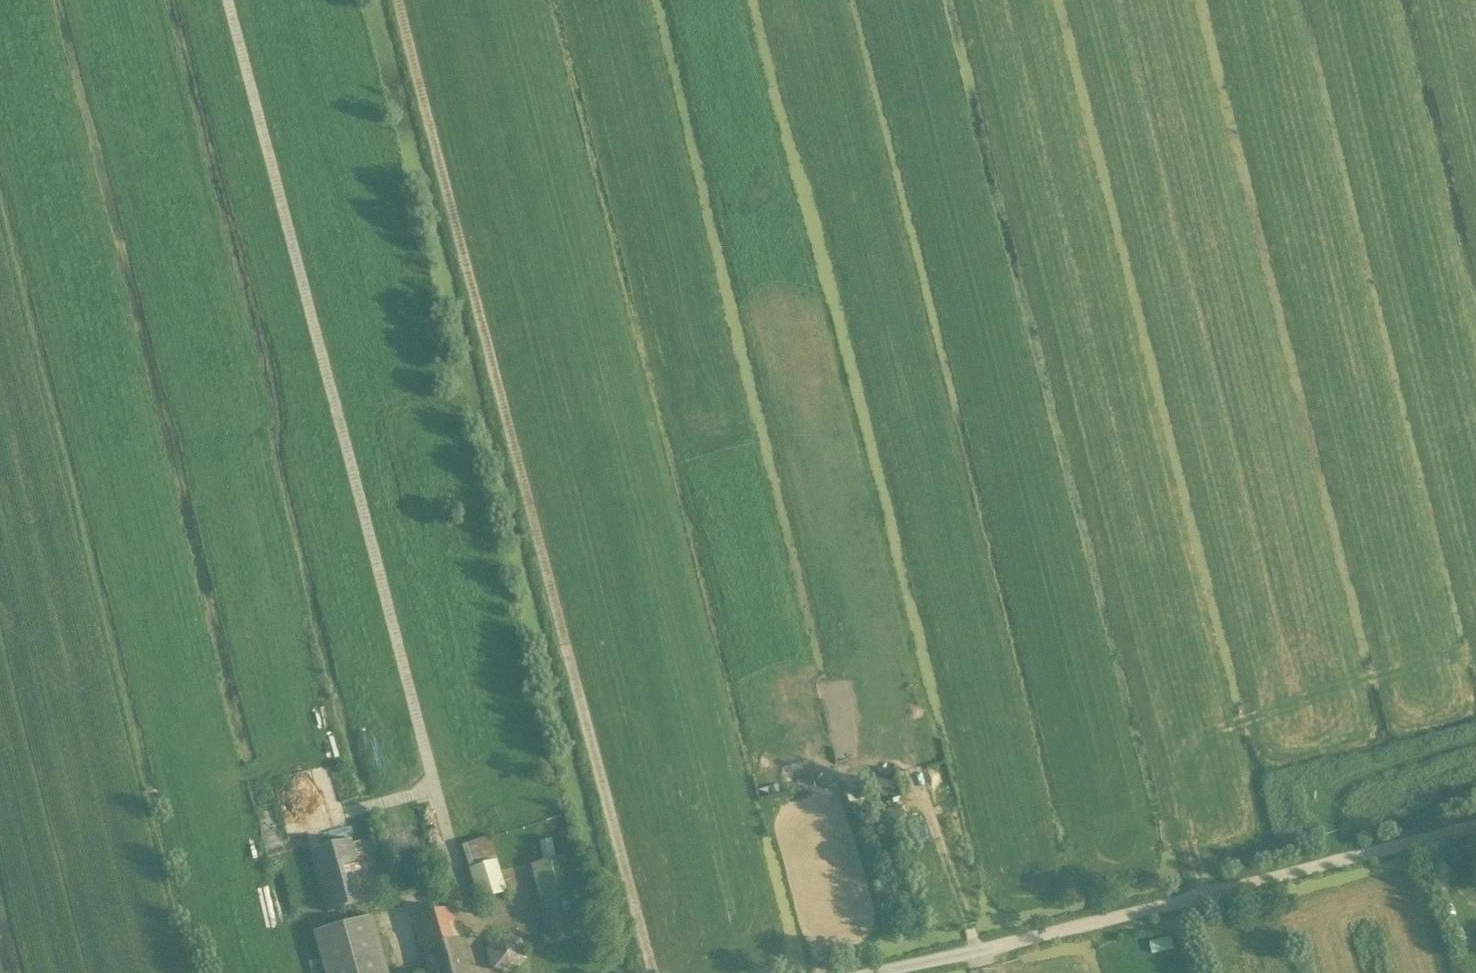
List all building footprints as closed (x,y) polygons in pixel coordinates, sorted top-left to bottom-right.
[(890,777),(868,781),(871,797),(893,792),(890,777)] [(550,841),(538,844),(543,862),(555,859),(550,841)] [(367,899),(384,895),(369,842),(353,847),(352,842),(312,853),(328,914),(369,903),(367,899)] [(543,862),(531,865),(542,904),(540,905),(550,944),(573,938),(591,933),(570,855),(555,859),(543,862)] [(507,893),(497,861),(469,869),(479,902),(507,893)] [(452,908),(415,919),(431,972),(471,972),(452,908)] [(314,933),(325,972),(388,972),(373,917),(314,933)] [(525,960),(518,940),(501,936),(487,950),(492,967),(510,972),(513,972),(525,960)] [(1170,937),(1149,942),(1151,954),(1173,949),(1171,940),(1170,937)]
